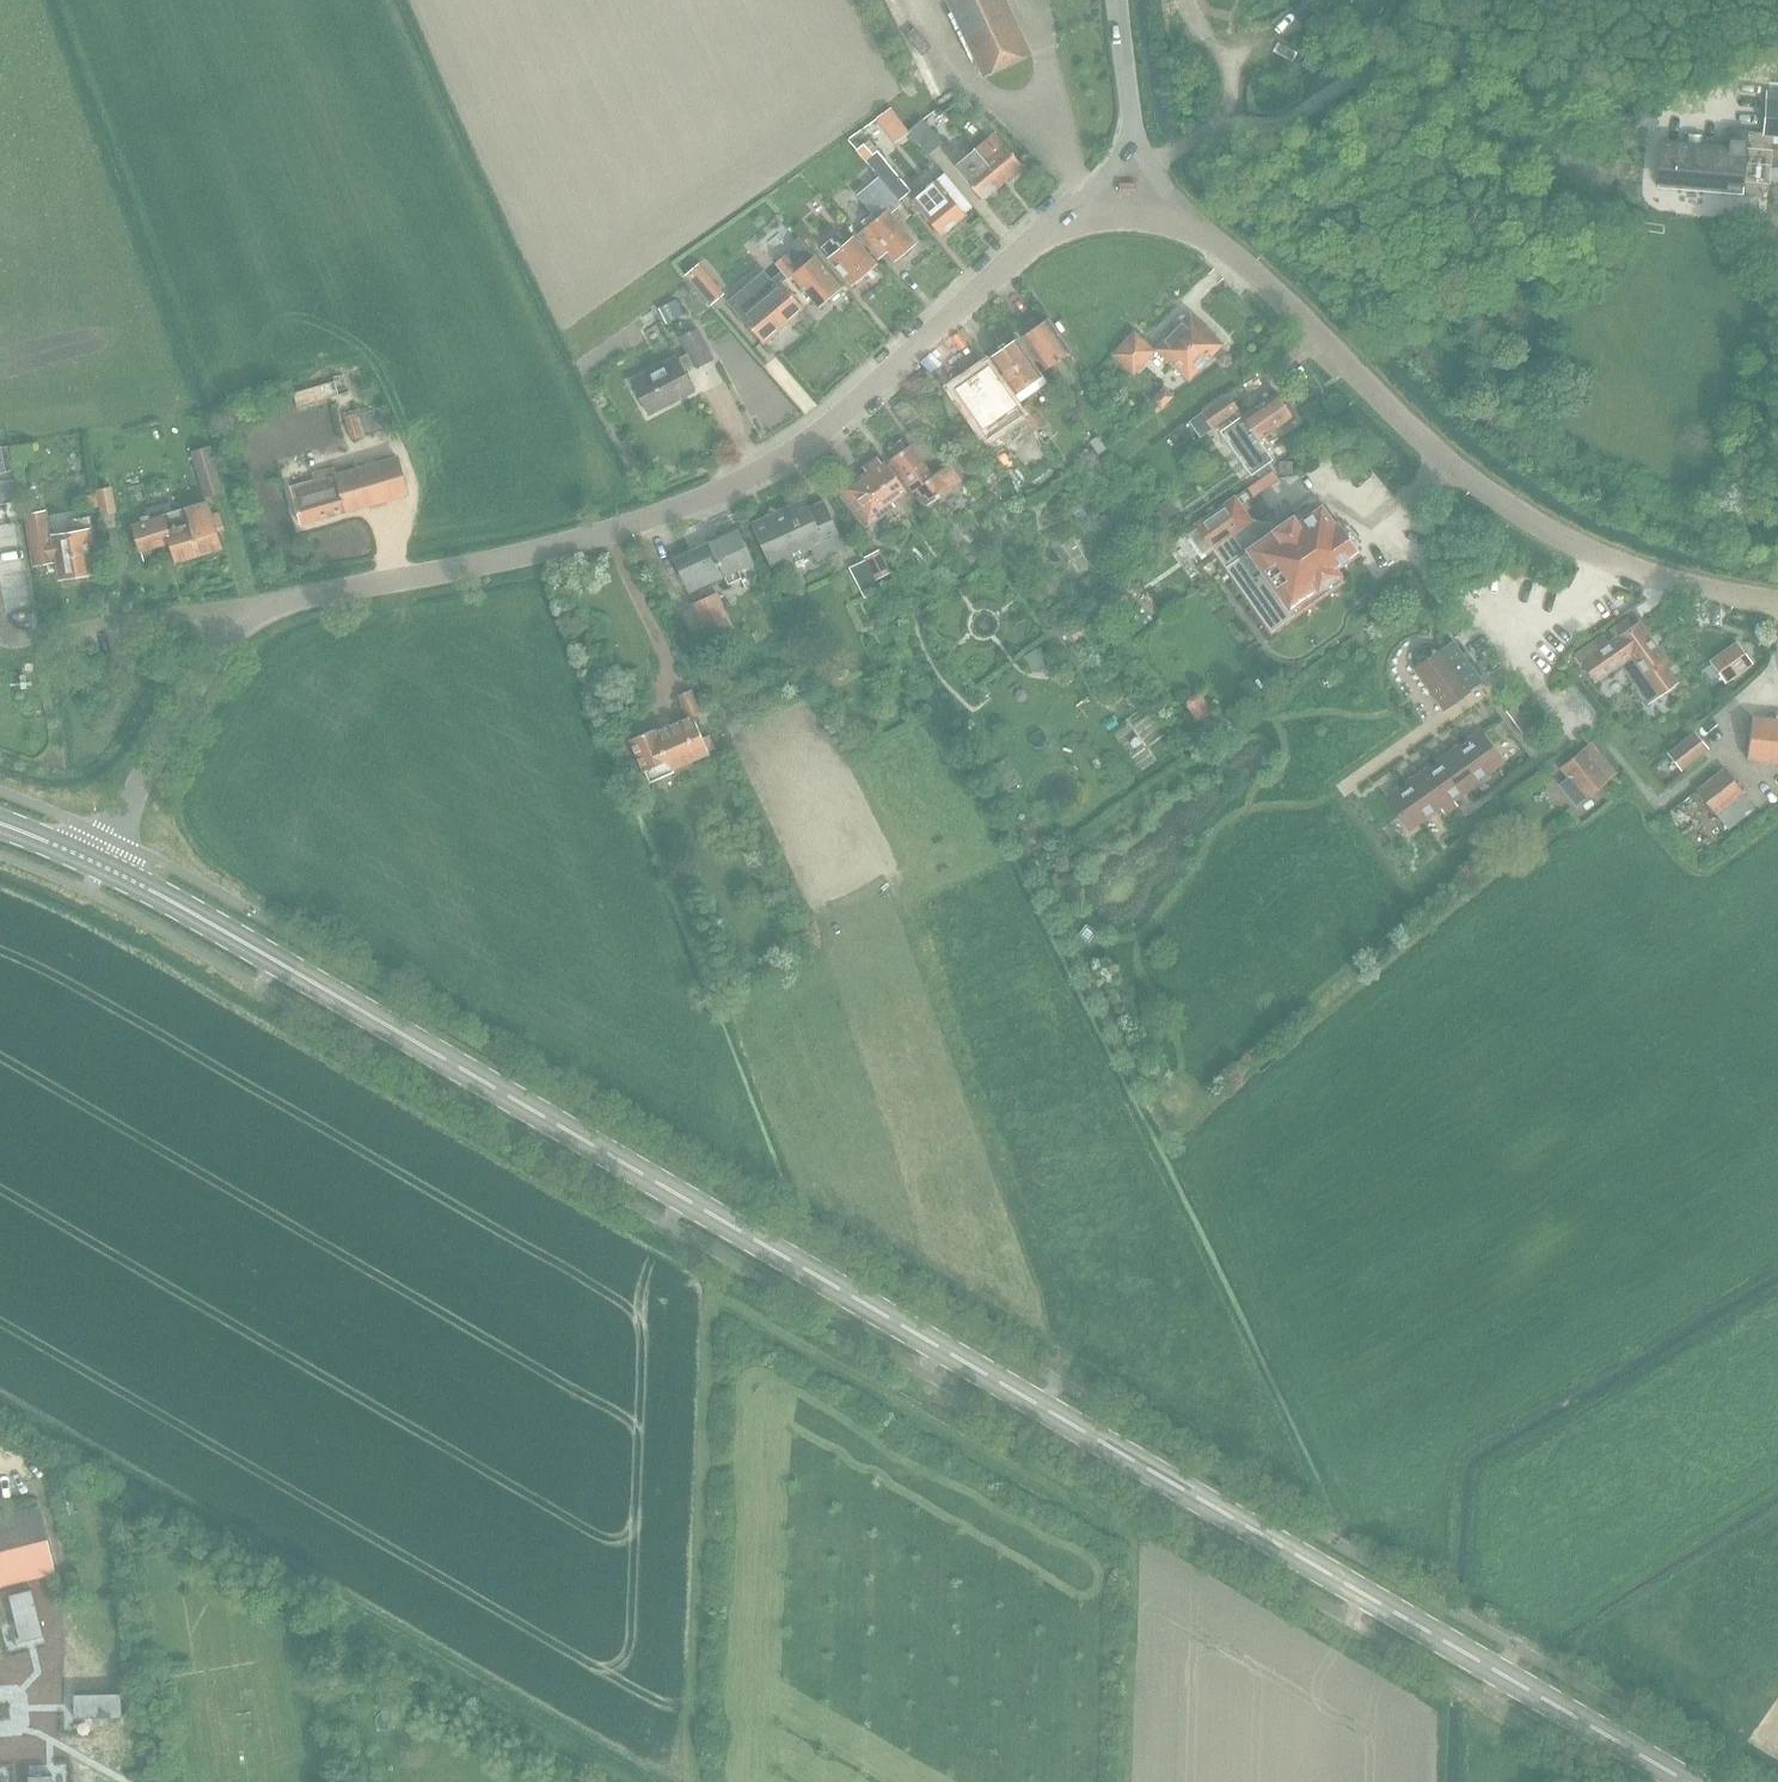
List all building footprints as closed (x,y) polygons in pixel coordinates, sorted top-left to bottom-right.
[(1030,52),(1004,0),(946,0),(983,75),(1030,52)] [(1765,126),(1772,127),(1772,133),(1777,133),(1777,100),(1767,100),(1765,126)] [(1657,156),(1656,172),(1674,174),(1673,181),(1726,186),(1727,180),(1743,182),(1747,130),(1728,129),(1726,148),(1659,142),(1657,156)] [(973,149),(1000,183),(1020,167),(993,133),(973,149)] [(1000,183),(973,149),(954,165),(981,198),(1000,183)] [(906,194),(911,190),(878,151),(867,160),(903,205),(909,198),(906,194)] [(939,234),(971,207),(946,178),(914,205),(939,234)] [(1136,178),(1118,178),(1117,190),(1135,190),(1136,178)] [(893,260),(914,243),(886,209),(896,200),(883,183),(862,201),(876,218),(865,227),(893,260)] [(840,288),(814,255),(799,237),(795,240),(789,253),(787,255),(786,255),(774,264),(785,278),(789,275),(816,307),(840,288)] [(850,284),(873,265),(852,239),(838,250),(830,240),(822,247),(830,256),(828,258),(850,284)] [(762,272),(747,285),(781,325),(801,308),(779,282),(774,286),(762,272)] [(712,281),(701,290),(711,301),(721,292),(712,281)] [(747,285),(727,302),(760,342),(781,325),(747,285)] [(1156,347),(1156,348),(1187,377),(1221,342),(1189,312),(1183,318),(1180,315),(1174,322),(1177,325),(1156,347)] [(1058,358),(1070,350),(1047,317),(1021,335),(1044,368),(1049,364),(1058,377),(1067,370),(1058,358)] [(1058,320),(1055,323),(1060,332),(1064,329),(1058,320)] [(697,365),(711,358),(696,329),(681,336),(688,351),(631,380),(646,409),(663,401),(665,404),(692,391),(682,370),(696,363),(697,365)] [(1019,399),(1046,381),(1016,338),(989,356),(1019,399)] [(1145,338),(1128,355),(1139,366),(1156,348),(1145,338)] [(983,424),(1014,402),(988,364),(955,387),(965,402),(966,401),(983,424)] [(291,390),(295,406),(338,396),(334,380),(291,390)] [(1160,406),(1171,394),(1163,387),(1152,399),(1160,406)] [(1239,438),(1243,436),(1253,449),(1241,457),(1252,472),(1272,458),(1258,439),(1291,416),(1273,391),(1240,414),(1241,415),(1229,424),(1239,438)] [(1227,394),(1190,420),(1200,434),(1237,407),(1227,394)] [(350,441),(361,438),(354,414),(344,416),(350,441)] [(909,443),(889,457),(924,505),(944,491),(960,479),(948,463),(932,475),(909,443)] [(209,447),(192,452),(200,479),(205,497),(222,492),(217,475),(209,447)] [(301,525),(406,494),(396,457),(334,475),(331,465),(310,471),(313,481),(290,488),(301,525)] [(885,461),(841,493),(860,520),(904,489),(885,461)] [(125,470),(125,483),(139,482),(139,470),(125,470)] [(112,489),(93,492),(98,521),(117,517),(112,489)] [(1270,631),(1293,614),(1322,593),(1318,587),(1336,574),(1331,566),(1353,551),(1345,541),(1353,536),(1349,531),(1342,536),(1321,506),(1302,519),(1298,513),(1274,530),(1275,531),(1244,552),(1231,534),(1251,520),(1234,496),(1195,523),(1231,573),(1270,631)] [(808,506),(804,497),(750,522),(770,564),(811,545),(817,558),(845,545),(823,499),(808,506)] [(208,502),(183,509),(197,553),(222,546),(217,530),(224,528),(219,512),(211,514),(208,502)] [(24,510),(31,563),(50,560),(43,508),(24,510)] [(197,553),(183,509),(148,520),(147,515),(137,518),(139,522),(130,525),(138,550),(168,541),(174,560),(197,553)] [(86,545),(92,545),(87,515),(69,518),(71,532),(52,535),(59,577),(90,572),(86,545)] [(738,569),(753,562),(738,529),(674,558),(689,591),(724,574),(728,583),(741,577),(738,569)] [(889,571),(878,549),(864,556),(875,578),(889,571)] [(1099,607),(1130,586),(1123,576),(1092,597),(1099,607)] [(709,637),(732,626),(716,592),(693,603),(709,637)] [(1598,638),(1571,657),(1590,683),(1620,662),(1638,687),(1637,690),(1642,697),(1644,696),(1648,702),(1665,690),(1667,693),(1676,687),(1673,684),(1676,682),(1662,662),(1665,660),(1638,621),(1604,645),(1598,638)] [(1415,654),(1414,657),(1415,660),(1416,665),(1414,667),(1444,708),(1469,690),(1468,689),(1481,680),(1452,641),(1440,650),(1439,649),(1437,650),(1433,647),(1430,646),(1426,645),(1423,646),(1419,647),(1417,650),(1415,654)] [(1736,642),(1711,660),(1724,679),(1750,661),(1736,642)] [(672,766),(715,748),(709,734),(701,737),(692,716),(701,712),(690,688),(677,694),(687,717),(656,730),(655,727),(631,737),(649,781),(674,770),(672,766)] [(1514,704),(1505,710),(1533,747),(1542,741),(1514,704)] [(1752,715),(1748,756),(1777,759),(1777,718),(1752,715)] [(1387,795),(1386,796),(1409,828),(1439,806),(1445,814),(1458,805),(1452,797),(1503,761),(1479,729),(1387,796),(1387,795)] [(1681,768),(1707,747),(1693,730),(1667,751),(1681,768)] [(1580,747),(1556,767),(1582,798),(1606,779),(1580,747)] [(1728,828),(1755,807),(1724,767),(1697,788),(1728,828)] [(55,1569),(38,1504),(0,1514),(0,1584),(55,1569)]
